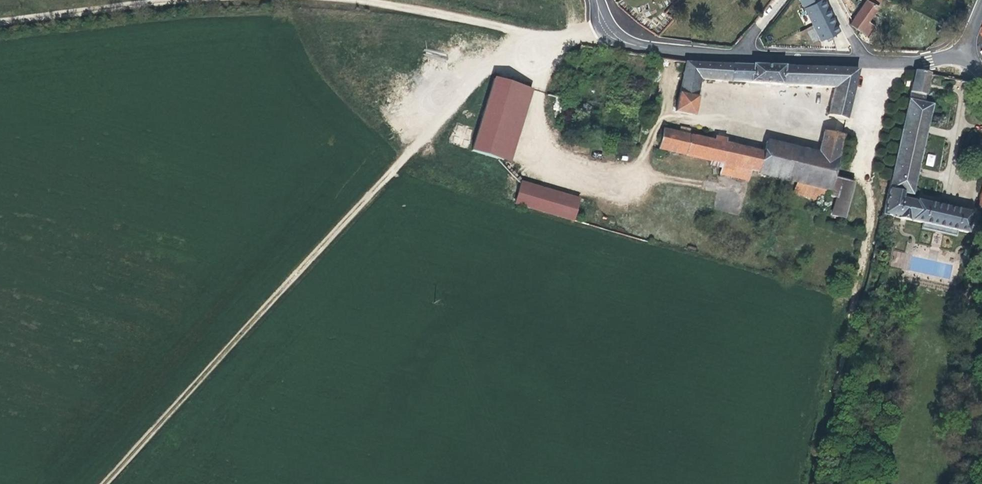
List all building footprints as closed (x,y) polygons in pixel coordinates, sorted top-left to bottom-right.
[(819,42),(841,33),(827,0),(800,0),(819,42)] [(878,5),(867,0),(866,0),(849,24),(867,37),(874,26),(867,21),(878,5)] [(846,120),(858,70),(857,69),(752,65),(686,62),(675,111),(693,115),(700,79),(749,83),(768,84),(834,88),(828,115),(828,116),(846,120)] [(912,195),(932,105),(924,103),(927,85),(929,74),(915,71),(882,215),(922,223),(956,231),(967,233),(972,213),(945,207),(916,201),(915,203),(901,200),(903,193),(912,195)] [(509,162),(531,90),(494,79),(472,151),(509,162)] [(743,148),(688,135),(690,130),(680,127),(679,133),(663,129),(658,148),(710,161),(722,164),(738,167),(743,148)] [(831,177),(842,135),(825,131),(824,132),(819,154),(767,141),(764,153),(759,172),(759,173),(796,182),(793,192),(824,202),(826,196),(831,177)] [(759,172),(764,153),(743,148),(738,167),(750,170),(759,172)] [(928,154),(926,165),(934,167),(936,155),(928,154)] [(748,180),(750,170),(738,167),(722,164),(710,161),(709,165),(721,168),(719,175),(748,180)] [(844,219),(854,183),(831,177),(826,196),(836,199),(832,216),(844,219)] [(573,221),(579,199),(521,182),(515,203),(573,221)] [(956,231),(922,223),(921,229),(955,236),(956,231)] [(891,251),(890,267),(906,268),(906,252),(891,251)]
